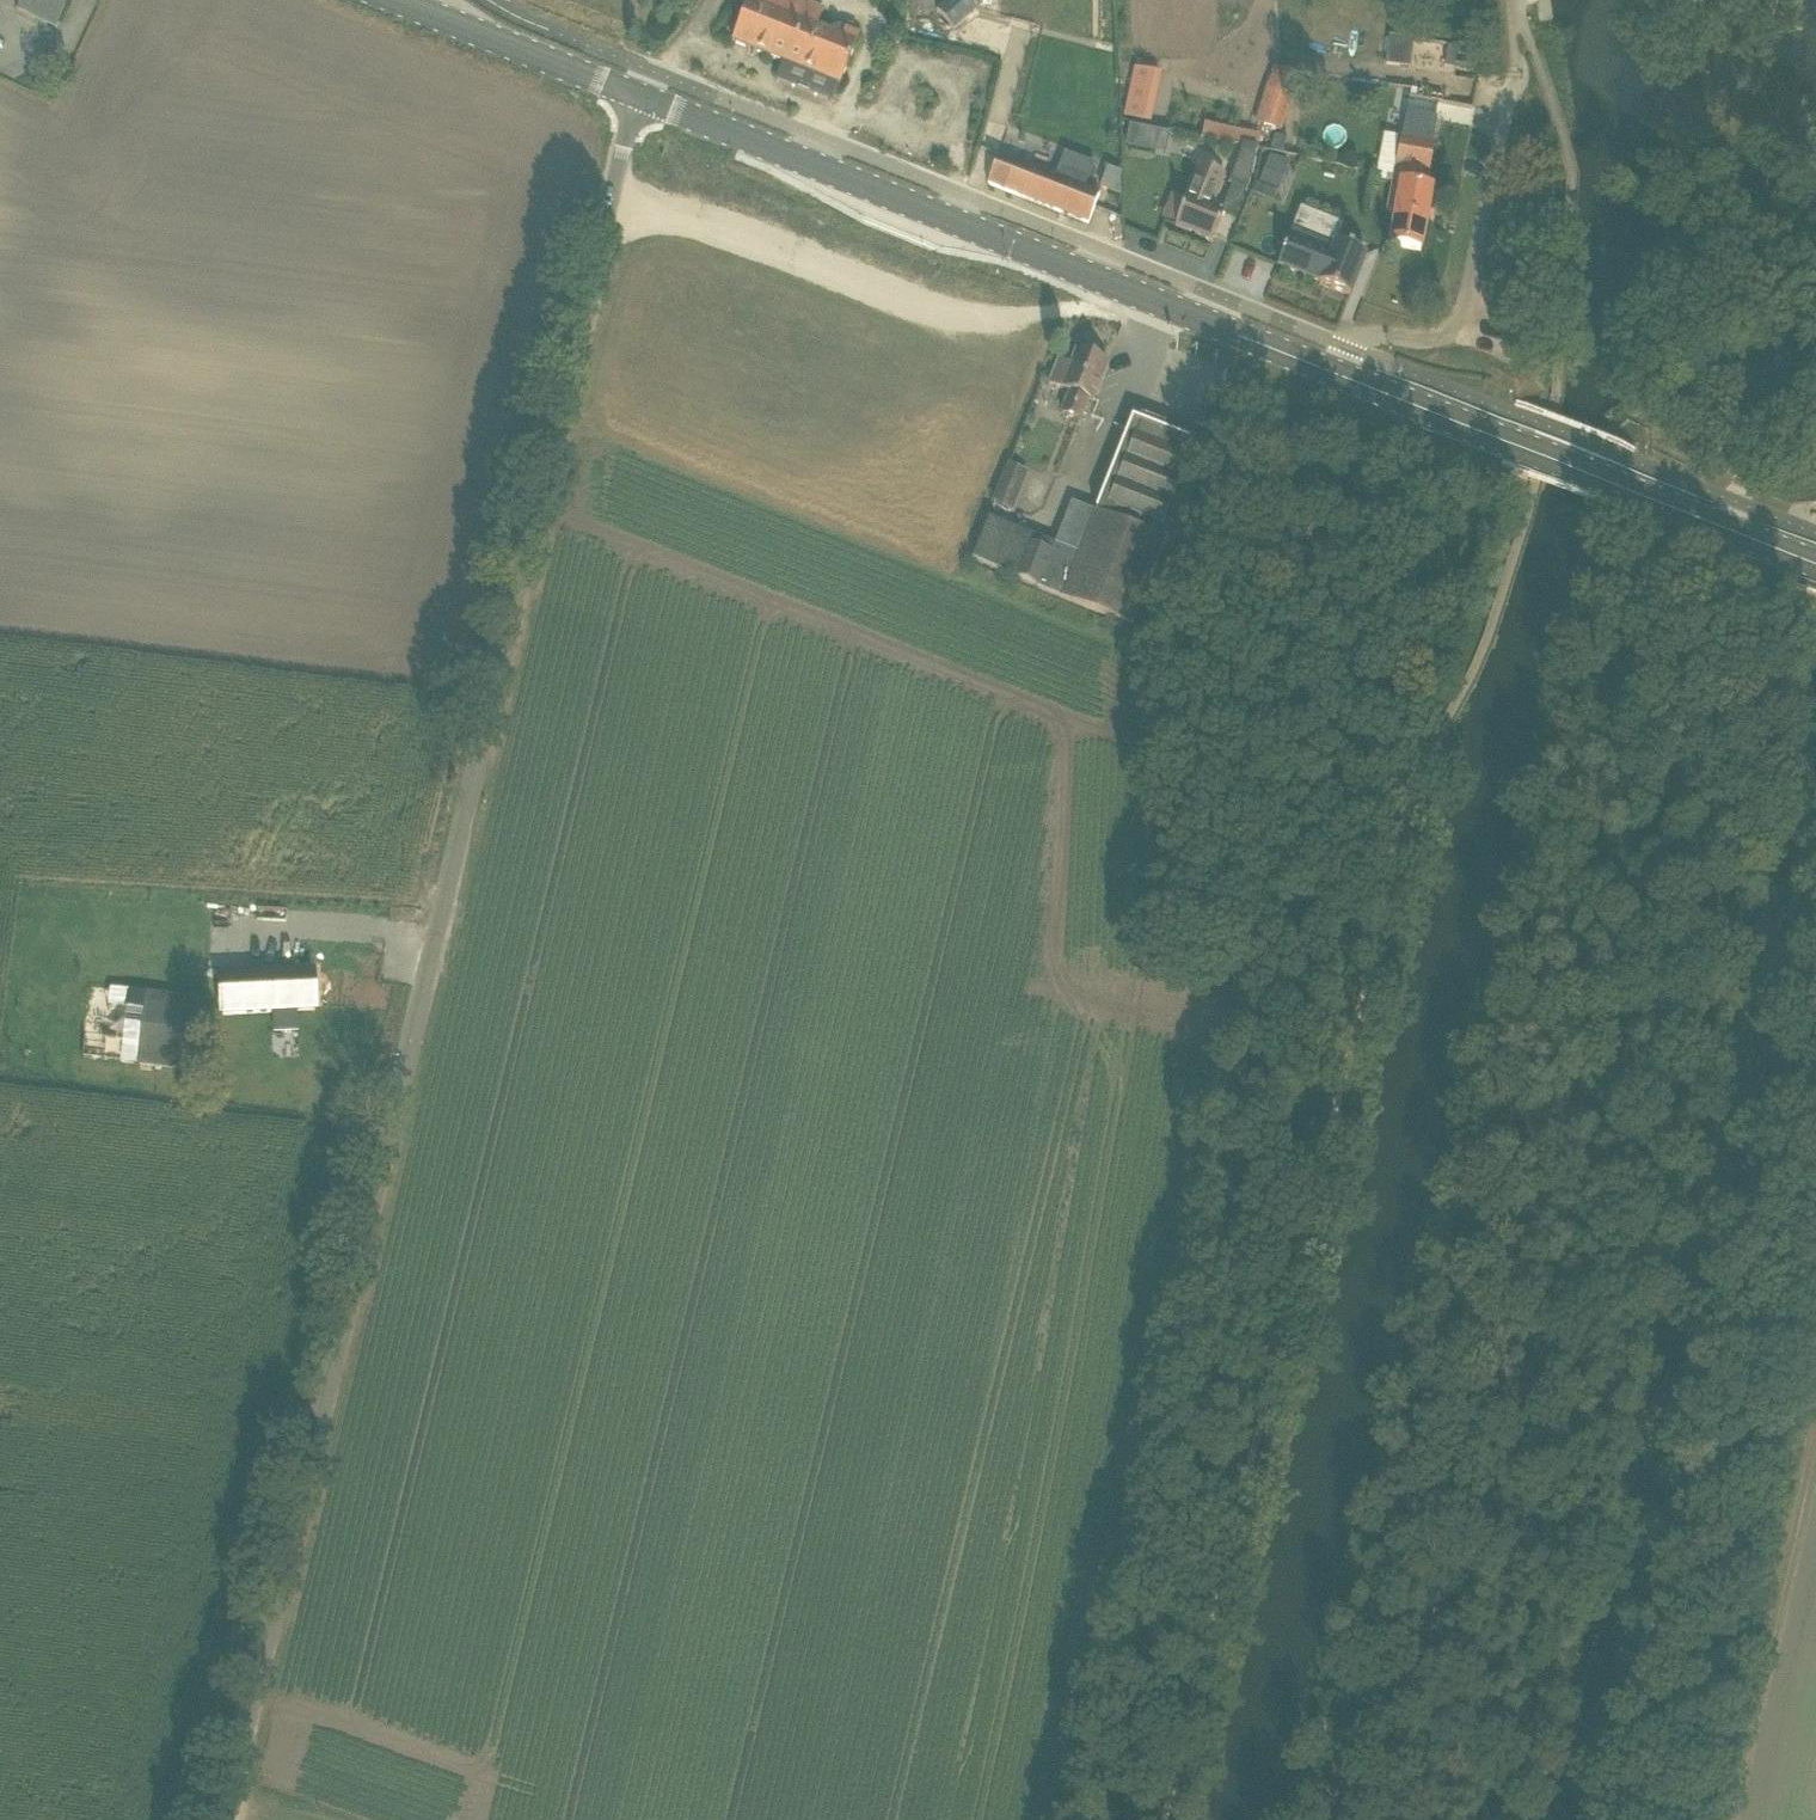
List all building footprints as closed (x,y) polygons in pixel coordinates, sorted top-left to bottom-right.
[(68,0),(21,0),(16,11),(55,28),(68,0)] [(790,0),(749,0),(732,43),(764,56),(776,26),(778,27),(790,0)] [(764,56),(840,86),(858,36),(841,30),(839,37),(816,28),(823,10),(797,0),(790,0),(778,27),(776,26),(764,56)] [(977,11),(967,0),(946,0),(936,9),(954,31),(977,11)] [(1126,117),(1156,123),(1166,73),(1136,66),(1126,117)] [(1299,75),(1273,66),(1255,124),(1281,132),(1299,75)] [(1156,154),(1160,133),(1130,127),(1126,148),(1156,154)] [(1283,152),(1287,138),(1275,134),(1271,148),(1283,152)] [(1401,134),(1385,211),(1394,212),(1390,245),(1420,251),(1431,190),(1420,188),(1422,174),(1427,175),(1434,140),(1401,134)] [(1259,180),(1280,189),(1292,162),(1272,153),(1259,180)] [(1100,195),(1083,188),(1092,165),(1065,155),(1056,178),(999,155),(988,184),(1088,223),(1100,195)] [(1240,156),(1239,159),(1229,185),(1245,192),(1248,185),(1254,159),(1240,156)] [(1225,176),(1200,166),(1175,228),(1213,242),(1224,215),(1211,210),(1225,176)] [(1119,174),(1107,169),(1099,189),(1119,197),(1119,174)] [(1350,296),(1365,259),(1291,230),(1278,266),(1320,282),(1319,284),(1350,296)] [(1093,399),(1107,365),(1077,353),(1071,367),(1058,362),(1049,384),(1069,391),(1061,414),(1079,421),(1088,398),(1093,399)] [(989,519),(970,562),(1133,626),(1165,545),(1173,548),(1212,450),(1132,419),(1095,512),(1071,503),(1055,545),(989,519)] [(1012,512),(1028,472),(1007,463),(992,504),(1012,512)] [(222,1015),(315,1010),(313,972),(220,977),(222,1015)] [(196,1073),(206,999),(92,984),(82,1058),(196,1073)]
